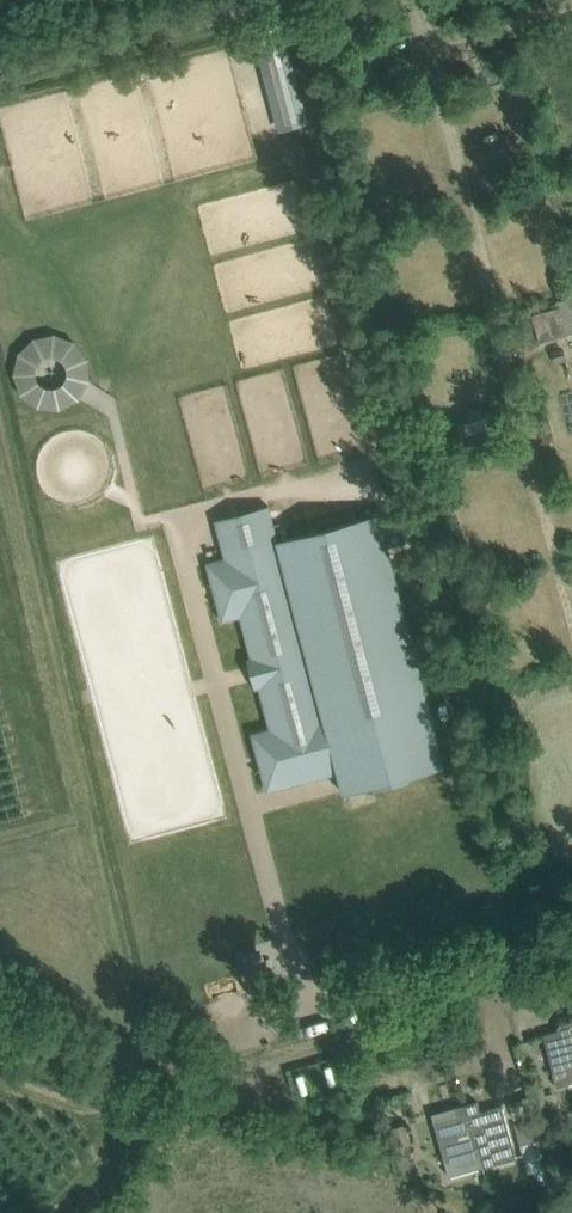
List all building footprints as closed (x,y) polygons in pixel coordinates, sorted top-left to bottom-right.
[(261,56),(275,109),(289,105),(275,52),(261,56)] [(559,301),(560,306),(532,314),(540,342),(571,334),(571,297),(559,301)] [(85,344),(15,339),(11,400),(81,405),(85,344)] [(555,363),(567,359),(563,347),(552,350),(555,363)] [(216,520),(226,558),(207,563),(222,621),(241,616),(251,657),(247,658),(255,688),(259,687),(270,728),(252,733),(268,791),(338,771),(343,791),(377,781),(378,783),(410,774),(409,772),(443,763),(378,516),(279,542),(269,506),(216,520)] [(237,956),(249,995),(273,988),(261,948),(237,956)] [(544,1035),(550,1058),(554,1073),(557,1087),(571,1083),(571,1027),(565,1029),(544,1035)] [(502,1106),(481,1112),(478,1102),(465,1105),(466,1111),(468,1110),(483,1167),(517,1158),(513,1144),(509,1129),(502,1106)] [(455,1114),(433,1120),(440,1143),(444,1158),(449,1177),(483,1167),(468,1110),(466,1111),(455,1114)]
